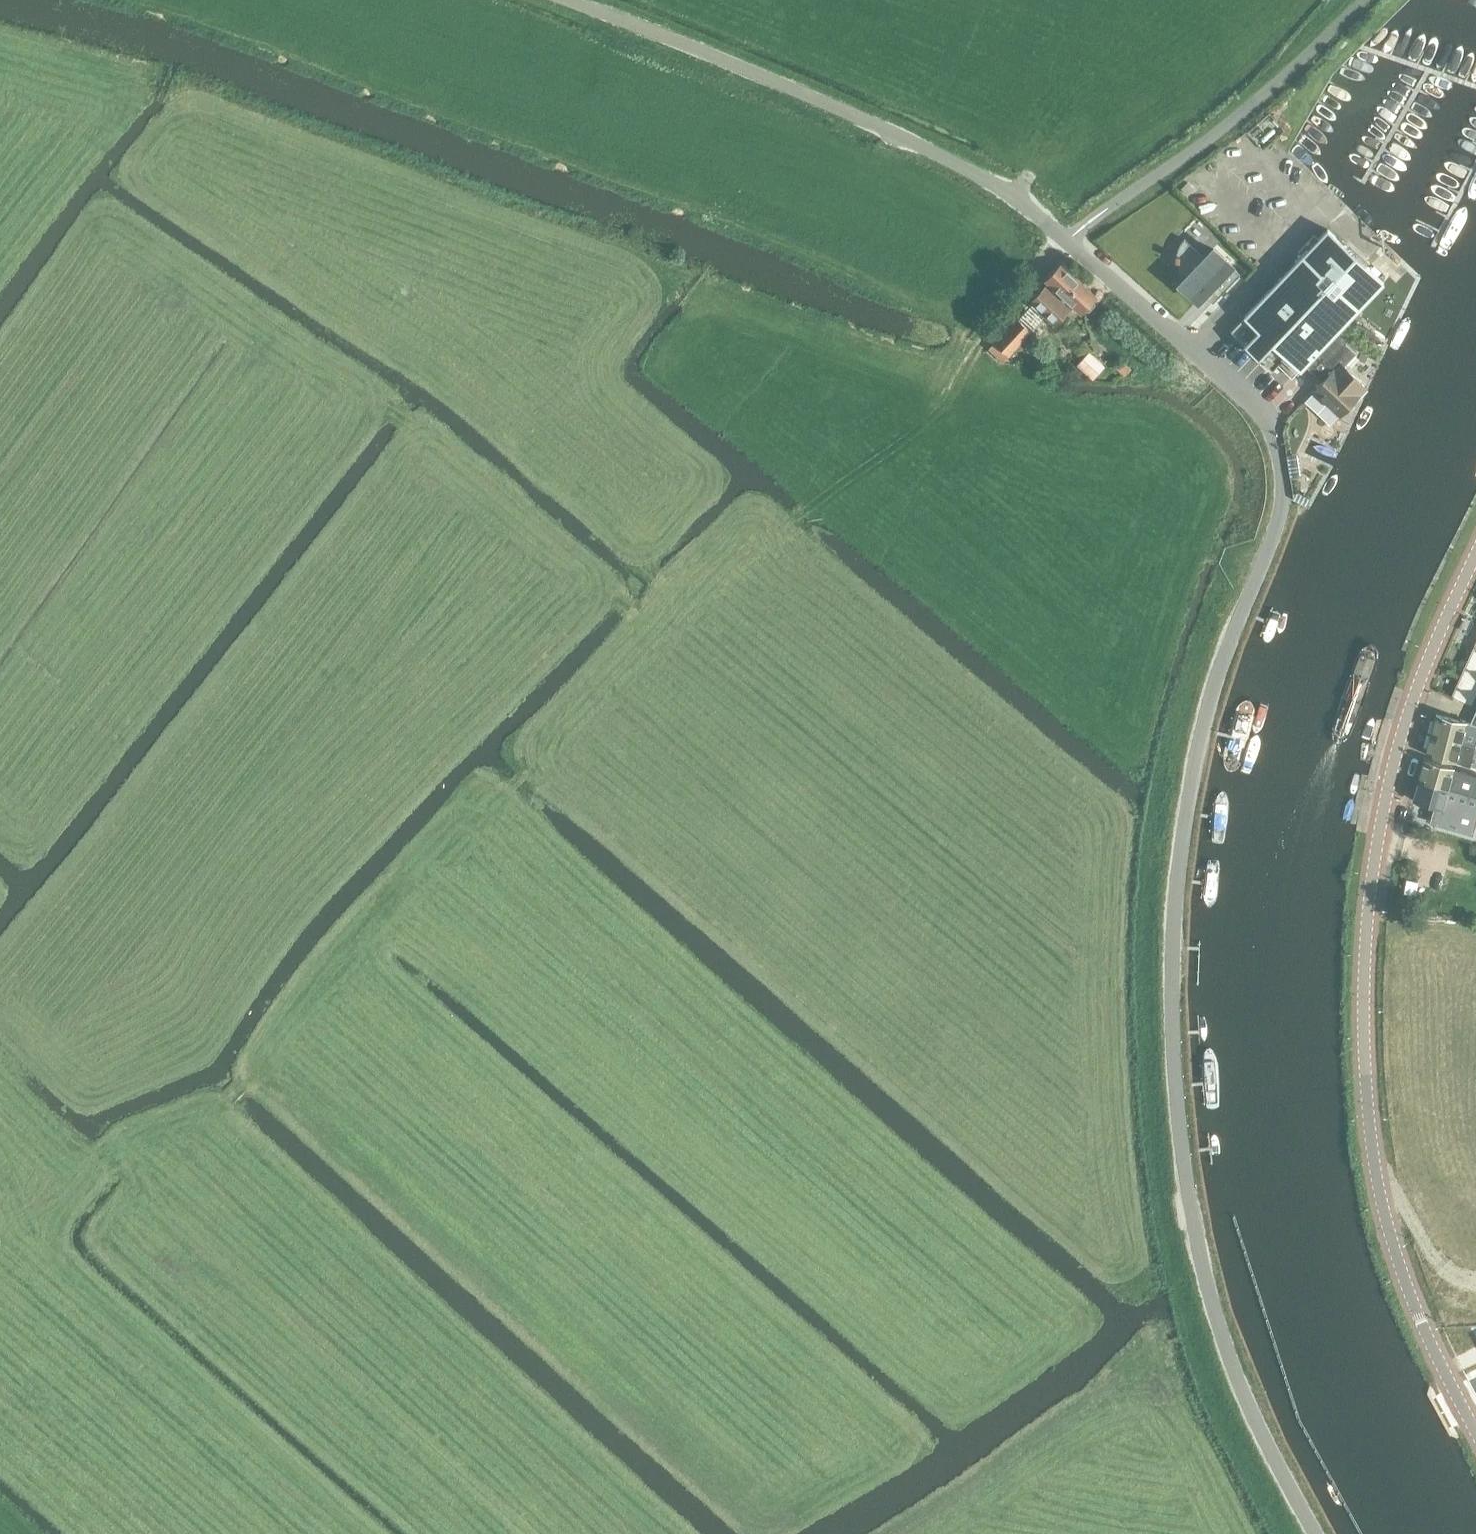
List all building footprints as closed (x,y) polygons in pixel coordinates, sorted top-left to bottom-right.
[(1326,227),(1229,328),(1271,368),(1285,354),(1299,368),(1318,348),(1339,326),(1382,281),(1326,227)] [(1183,273),(1186,277),(1181,283),(1199,300),(1210,288),(1219,296),(1241,273),(1214,248),(1205,256),(1185,238),(1183,240),(1180,243),(1179,247),(1178,250),(1177,254),(1176,260),(1177,260),(1178,265),(1180,269),(1183,273)] [(1042,282),(1045,285),(1030,301),(1054,322),(1072,303),(1080,311),(1083,308),(1084,309),(1087,309),(1093,302),(1093,299),(1092,298),(1095,295),(1060,263),(1042,282)] [(1011,355),(1033,330),(1018,315),(995,340),(1011,355)] [(1337,366),(1314,389),(1340,414),(1366,387),(1344,366),(1357,352),(1346,341),(1349,337),(1339,326),(1318,348),(1337,366)] [(1106,365),(1090,350),(1078,363),(1094,378),(1106,365)] [(1453,694),(1475,704),(1475,640),(1453,694)] [(1435,714),(1430,734),(1475,747),(1475,708),(1469,723),(1435,714)] [(1430,734),(1424,754),(1452,762),(1452,760),(1470,765),(1470,767),(1475,768),(1475,747),(1430,734)] [(1416,781),(1475,797),(1475,777),(1468,775),(1469,771),(1455,768),(1456,766),(1451,764),(1450,769),(1422,761),(1416,781)] [(1416,781),(1411,800),(1471,817),(1475,800),(1475,797),(1416,781)] [(1405,891),(1415,893),(1418,881),(1407,879),(1405,891)]
